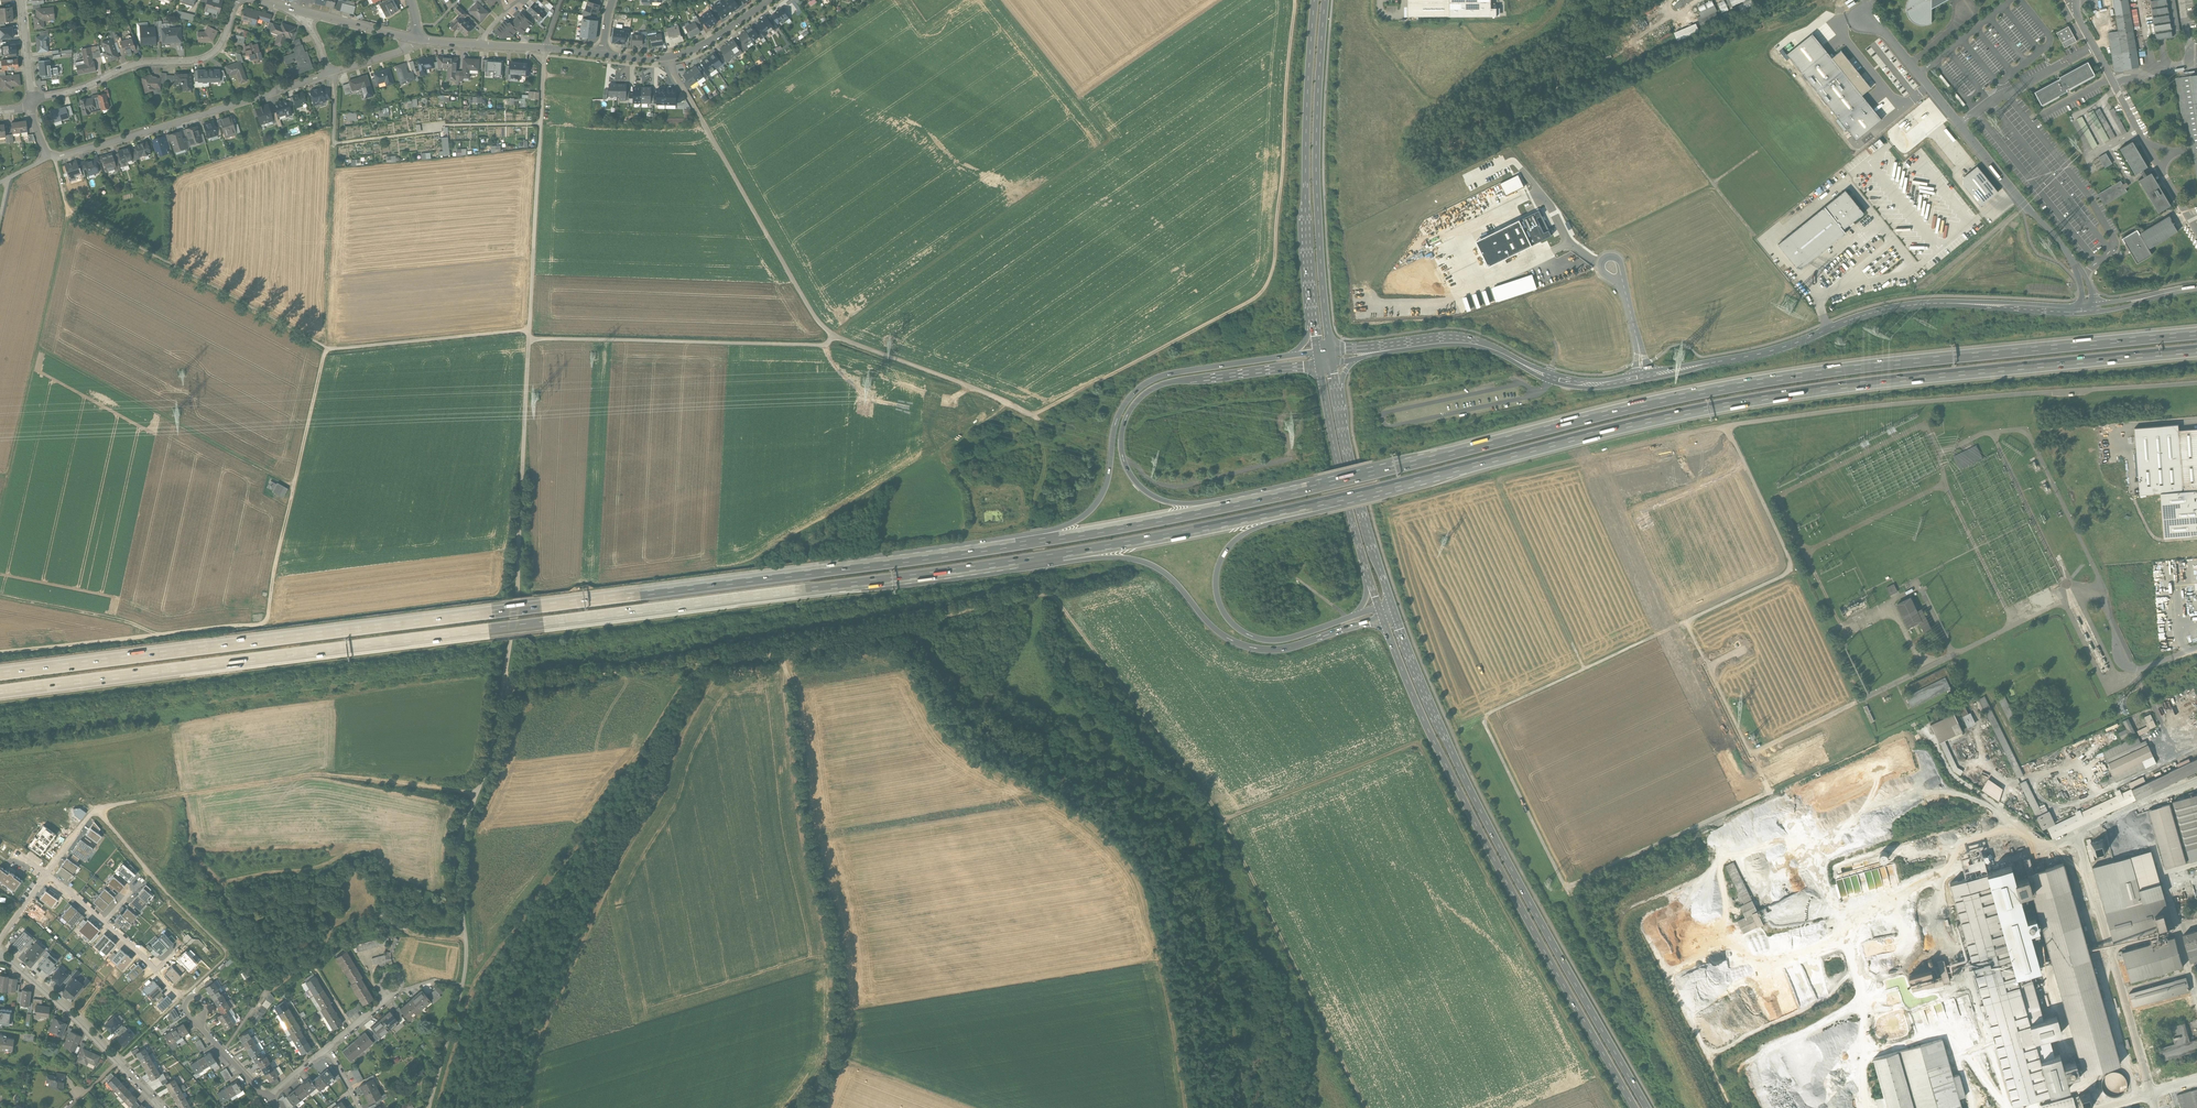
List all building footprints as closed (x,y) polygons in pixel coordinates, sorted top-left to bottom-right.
[(218,15),(222,1),(220,0),(208,0),(207,3),(204,11),(213,13),(212,18),(216,19),(218,15)] [(325,5),(337,8),(338,2),(335,2),(335,0),(326,0),(325,5)] [(723,18),(731,13),(722,0),(714,6),(720,14),(723,18)] [(722,0),(731,13),(739,7),(736,3),(734,0),(722,0)] [(1450,0),(1408,0),(1408,17),(1450,17),(1450,0)] [(1450,17),(1497,17),(1497,8),(1491,8),(1491,0),(1450,0),(1450,17)] [(1674,6),(1677,10),(1682,6),(1693,0),(1680,0),(1674,6)] [(1751,0),(1738,6),(1742,14),(1755,8),(1751,0)] [(1925,25),(1933,23),(1933,9),(1949,0),(1909,0),(1908,1),(1907,12),(1909,18),(1917,23),(1925,25)] [(2118,31),(2108,33),(2114,71),(2140,67),(2129,0),(2113,0),(2118,31)] [(2158,39),(2181,35),(2175,0),(2152,0),(2158,39)] [(380,8),(385,18),(398,11),(393,1),(380,8)] [(801,10),(795,1),(792,3),(799,12),(801,10)] [(1716,11),(1712,1),(1698,7),(1700,12),(1699,12),(1701,17),(1697,18),(1701,27),(1719,19),(1715,12),(1716,11)] [(1724,1),(1718,4),(1722,13),(1728,10),(1724,1)] [(351,5),(338,2),(337,8),(336,10),(353,14),(355,6),(351,5)] [(469,11),(481,22),(489,13),(482,6),(477,2),(477,3),(469,11)] [(592,12),(597,14),(600,6),(588,2),(585,10),(592,12)] [(541,9),(535,3),(528,11),(539,21),(546,14),(541,9)] [(459,6),(454,11),(460,17),(463,20),(464,19),(468,15),(459,6)] [(545,6),(541,9),(546,14),(546,15),(550,11),(545,6)] [(720,14),(714,6),(711,8),(716,14),(717,16),(720,14)] [(40,9),(37,9),(38,17),(34,17),(35,29),(44,28),(43,20),(54,19),(54,12),(51,12),(51,8),(40,9)] [(266,14),(245,8),(243,14),(241,19),(250,21),(249,24),(255,26),(257,19),(264,21),(266,14)] [(789,18),(782,8),(775,13),(781,22),(782,23),(789,18)] [(177,11),(176,17),(185,19),(193,21),(195,15),(177,11)] [(701,17),(708,28),(717,22),(714,16),(710,11),(701,17)] [(511,24),(518,30),(523,34),(532,24),(521,13),(511,24)] [(774,21),(776,25),(781,22),(775,13),(771,17),(774,21)] [(12,14),(0,15),(0,22),(4,22),(13,20),(12,14)] [(455,20),(451,25),(451,28),(453,30),(456,30),(458,28),(461,30),(460,31),(466,36),(466,35),(465,34),(472,27),(473,28),(474,28),(468,22),(468,23),(464,19),(463,20),(460,17),(456,21),(455,20)] [(693,19),(695,22),(698,27),(702,25),(697,17),(693,19)] [(762,29),(766,35),(775,29),(770,23),(766,17),(758,23),(762,29)] [(583,19),(582,28),(597,30),(598,21),(592,20),(583,19)] [(509,25),(505,21),(495,31),(502,37),(506,38),(506,37),(511,37),(518,30),(511,24),(511,23),(509,25)] [(698,27),(695,22),(691,25),(692,25),(686,28),(688,32),(691,37),(700,32),(698,27)] [(1696,24),(1674,33),(1678,43),(1700,34),(1696,24)] [(271,32),(279,35),(276,45),(282,47),(286,36),(291,37),(292,38),(294,32),(295,28),(285,25),(284,28),(273,25),(271,32)] [(148,26),(140,27),(141,45),(156,44),(156,35),(155,28),(148,29),(148,26)] [(670,44),(683,41),(682,36),(681,36),(678,26),(667,29),(668,32),(670,39),(669,40),(670,44)] [(2069,26),(2057,33),(2063,42),(2074,36),(2069,26)] [(208,32),(198,33),(198,42),(212,41),(217,31),(216,30),(210,27),(210,28),(208,32)] [(746,31),(753,41),(759,37),(755,31),(752,27),(746,31)] [(0,39),(2,39),(13,38),(12,28),(6,28),(0,29),(0,37),(0,39)] [(162,29),(162,34),(163,43),(181,42),(180,28),(162,29)] [(582,28),(581,37),(587,37),(596,39),(597,30),(582,28)] [(627,30),(615,28),(613,42),(625,44),(626,37),(627,30)] [(806,28),(798,34),(801,39),(810,33),(806,28)] [(755,31),(759,37),(761,40),(764,38),(759,31),(758,29),(755,31)] [(746,46),(753,41),(746,31),(739,36),(742,41),(746,46)] [(651,36),(652,46),(663,45),(661,34),(657,35),(651,36)] [(1812,34),(1787,55),(1856,140),(1881,120),(1862,95),(1871,88),(1841,51),(1832,58),(1812,34)] [(120,36),(115,38),(117,42),(117,43),(120,43),(124,54),(127,54),(127,55),(129,56),(131,56),(132,54),(131,51),(135,50),(136,50),(134,44),(133,44),(133,43),(132,39),(131,39),(131,36),(129,35),(127,36),(126,38),(127,42),(122,43),(120,36)] [(237,43),(243,44),(245,37),(236,35),(235,39),(238,39),(237,43)] [(643,35),(633,35),(632,45),(642,45),(643,35)] [(41,37),(36,37),(37,52),(44,52),(48,51),(46,36),(41,37)] [(2074,36),(2063,42),(2065,47),(2077,41),(2074,36)] [(291,49),(294,48),(294,47),(301,45),(299,38),(294,40),(291,49)] [(105,56),(107,62),(107,61),(118,58),(113,43),(112,40),(103,43),(106,52),(104,53),(105,56)] [(727,44),(735,56),(736,57),(742,53),(738,46),(734,40),(727,44)] [(740,44),(745,51),(748,49),(746,46),(742,41),(739,42),(740,44)] [(249,55),(250,60),(253,60),(254,64),(258,63),(258,60),(262,59),(260,52),(259,52),(257,43),(252,45),(252,43),(249,44),(249,45),(245,46),(246,50),(245,51),(246,56),(249,55)] [(6,45),(2,46),(3,55),(16,53),(16,44),(6,45)] [(735,56),(727,44),(720,49),(723,54),(728,60),(735,56)] [(289,69),(291,75),(312,68),(306,52),(304,53),(301,45),(294,47),(294,48),(296,52),(285,56),(287,62),(296,59),(299,65),(289,69)] [(98,46),(95,47),(96,51),(91,52),(92,59),(101,57),(98,46)] [(84,64),(76,65),(78,75),(96,72),(94,62),(93,62),(92,59),(91,52),(96,51),(95,47),(81,49),(84,64)] [(715,54),(708,58),(716,69),(722,64),(715,54)] [(728,60),(723,54),(721,55),(726,64),(729,62),(728,60)] [(762,56),(758,59),(763,65),(766,62),(762,56)] [(1868,59),(1873,68),(1879,64),(1874,56),(1868,59)] [(457,58),(442,57),(442,58),(441,67),(450,68),(450,76),(456,76),(456,71),(457,58)] [(432,58),(418,60),(421,75),(427,74),(426,69),(433,67),(434,67),(433,63),(432,58)] [(702,63),(706,68),(709,73),(710,73),(716,69),(708,58),(702,63)] [(463,71),(463,77),(463,78),(469,78),(469,70),(478,70),(479,59),(464,59),(463,71)] [(17,60),(2,61),(3,69),(3,70),(5,70),(17,69),(17,65),(18,65),(17,60)] [(50,60),(38,62),(40,76),(58,74),(58,68),(51,68),(50,60)] [(503,61),(487,60),(487,61),(486,70),(486,71),(496,72),(496,78),(502,79),(503,61)] [(529,62),(510,61),(510,66),(509,80),(515,80),(516,77),(519,77),(519,75),(528,76),(529,62)] [(2096,74),(2089,62),(2061,77),(2062,79),(2036,92),(2043,105),(2069,91),(2068,89),(2096,74)] [(234,64),(225,67),(229,77),(237,74),(240,83),(247,81),(240,63),(238,64),(234,65),(234,64)] [(404,64),(395,66),(400,83),(407,81),(407,82),(414,80),(412,72),(407,74),(404,64)] [(696,66),(689,71),(697,81),(704,77),(700,72),(696,66)] [(386,86),(393,83),(389,69),(374,73),(375,78),(377,84),(385,81),(386,86)] [(209,70),(198,71),(198,82),(203,82),(203,86),(209,86),(209,81),(209,70)] [(220,81),(220,71),(220,70),(209,70),(209,81),(220,81)] [(198,82),(198,71),(194,71),(195,87),(202,87),(203,86),(203,82),(198,82)] [(697,81),(689,71),(683,75),(688,81),(691,86),(697,81)] [(182,90),(191,90),(191,74),(183,74),(183,73),(175,73),(176,76),(176,82),(176,84),(182,84),(182,90)] [(0,77),(0,78),(1,91),(7,90),(6,87),(12,86),(20,85),(19,75),(6,77),(0,77)] [(151,75),(140,78),(146,93),(154,90),(155,93),(160,93),(160,83),(160,79),(152,79),(151,75)] [(367,75),(349,81),(350,83),(352,91),(361,88),(364,98),(373,96),(370,86),(367,75)] [(2182,78),(2196,169),(2196,75),(2182,78)] [(352,91),(350,83),(342,85),(345,95),(350,93),(350,92),(352,91)] [(609,84),(609,96),(617,96),(617,85),(609,84)] [(626,85),(617,85),(617,96),(620,96),(621,97),(621,100),(626,100),(626,90),(626,85)] [(634,94),(634,103),(641,103),(642,88),(634,87),(634,94)] [(321,88),(310,91),(311,96),(311,97),(311,99),(312,99),(314,104),(317,103),(319,104),(326,102),(324,98),(322,90),(321,88)] [(651,88),(642,88),(641,103),(650,103),(651,93),(651,88)] [(657,104),(666,104),(666,89),(657,89),(657,95),(657,104)] [(666,104),(676,105),(676,89),(666,89),(666,104)] [(303,97),(302,94),(301,93),(294,95),(293,97),(295,104),(296,106),(297,107),(301,106),(302,104),(305,103),(306,101),(305,98),(303,97)] [(686,99),(682,93),(679,95),(680,97),(677,98),(679,103),(686,99)] [(98,95),(102,109),(109,107),(106,98),(105,94),(98,95)] [(90,112),(102,110),(102,109),(98,95),(91,97),(92,98),(92,99),(93,99),(95,109),(89,111),(89,112),(90,112)] [(92,99),(92,98),(86,100),(86,99),(80,100),(82,108),(83,115),(90,114),(90,112),(89,112),(89,111),(95,109),(93,99),(92,99)] [(283,102),(283,100),(277,102),(278,104),(274,105),(277,112),(277,115),(278,115),(285,113),(286,116),(291,115),(289,106),(287,101),(283,102)] [(256,108),(258,114),(261,124),(272,121),(270,114),(267,105),(256,108)] [(55,109),(50,111),(54,123),(69,118),(68,116),(66,108),(65,107),(55,111),(55,109)] [(379,110),(379,116),(389,115),(389,112),(392,111),(392,107),(383,108),(383,110),(379,110)] [(2100,107),(2089,113),(2105,142),(2111,139),(2110,138),(2115,135),(2113,131),(2118,129),(2115,125),(2111,127),(2109,122),(2110,122),(2109,120),(2110,119),(2108,115),(2106,116),(2100,107)] [(222,126),(226,138),(236,135),(235,132),(233,125),(231,116),(220,119),(222,126)] [(19,122),(20,132),(27,131),(26,121),(19,122)] [(20,132),(19,122),(11,123),(12,133),(20,132)] [(204,125),(208,138),(217,135),(215,128),(213,122),(204,125)] [(187,130),(186,130),(188,136),(190,142),(194,140),(195,143),(200,141),(201,141),(199,135),(197,127),(194,128),(193,127),(192,126),(191,127),(190,128),(190,129),(187,130)] [(183,142),(180,132),(179,132),(177,131),(175,132),(175,133),(170,135),(169,135),(171,140),(174,151),(185,148),(183,142)] [(162,138),(153,140),(156,151),(159,150),(159,151),(163,150),(163,149),(165,148),(165,147),(162,137),(162,138)] [(448,137),(442,138),(443,151),(439,151),(440,156),(450,155),(448,137)] [(2148,167),(2134,141),(2122,148),(2137,173),(2142,170),(2145,169),(2148,167)] [(150,155),(149,149),(147,143),(146,142),(136,146),(137,149),(139,157),(142,156),(145,157),(150,155)] [(127,161),(132,160),(130,153),(128,148),(118,151),(119,153),(121,161),(123,167),(128,165),(127,161)] [(112,153),(102,156),(103,162),(106,172),(117,169),(115,162),(112,153)] [(1920,194),(1920,189),(1916,188),(1917,182),(1908,181),(1909,175),(1906,174),(1906,170),(1902,170),(1902,168),(1891,153),(1888,153),(1885,171),(1893,172),(1892,176),(1897,177),(1896,181),(1900,181),(1900,186),(1904,186),(1904,193),(1912,194),(1911,198),(1916,199),(1916,203),(1918,201),(1921,204),(1922,203),(1923,194),(1920,194)] [(2113,164),(2106,153),(2100,157),(2106,168),(2113,164)] [(89,162),(85,163),(86,167),(88,175),(94,174),(95,171),(98,170),(96,165),(95,159),(94,159),(89,161),(89,162)] [(73,175),(79,173),(80,173),(78,166),(76,162),(65,165),(70,181),(75,179),(73,175)] [(1998,192),(1977,167),(1964,177),(1963,185),(1980,206),(1998,192)] [(2172,205),(2152,173),(2148,175),(2146,177),(2141,180),(2160,212),(2172,205)] [(1518,175),(1500,184),(1506,196),(1524,187),(1518,175)] [(2121,181),(2099,194),(2105,204),(2128,191),(2126,188),(2124,189),(2121,185),(2123,184),(2121,181)] [(1826,207),(1844,229),(1863,214),(1845,191),(1826,207)] [(1844,229),(1826,207),(1779,244),(1800,270),(1846,232),(1844,229)] [(1539,210),(1476,241),(1489,267),(1552,235),(1539,210)] [(2179,231),(2170,216),(2141,233),(2150,248),(2173,235),(2179,231)] [(2179,231),(2173,235),(2188,260),(2191,259),(2196,255),(2196,248),(2185,228),(2179,231)] [(2154,254),(2150,248),(2141,233),(2138,229),(2123,238),(2139,263),(2154,254)] [(1532,275),(1494,287),(1499,301),(1537,289),(1532,275)] [(2134,429),(2139,495),(2161,493),(2164,538),(2196,536),(2196,430),(2179,431),(2179,425),(2134,429)] [(276,483),(271,480),(267,488),(283,497),(288,488),(277,482),(276,483)] [(1891,594),(1898,591),(1895,583),(1888,586),(1891,594)] [(1924,608),(1920,609),(1914,596),(1899,602),(1908,623),(1907,623),(1909,628),(1929,619),(1924,608)] [(1908,693),(1913,705),(1954,687),(1948,675),(1951,674),(1947,667),(1908,684),(1912,691),(1908,693)] [(2053,839),(2196,772),(2196,755),(2054,821),(2047,804),(2040,807),(1988,695),(1979,699),(2040,829),(2047,826),(2053,839)] [(1930,724),(1951,767),(1956,765),(1944,740),(1963,731),(1954,712),(1930,724)] [(1972,712),(1963,714),(1967,726),(1975,723),(1972,712)] [(2149,725),(2138,730),(2140,734),(2158,726),(2152,713),(2145,716),(2149,725)] [(2125,728),(2116,733),(2120,740),(2135,731),(2127,716),(2120,720),(2125,728)] [(2137,736),(2102,752),(2112,776),(2100,781),(2103,786),(2156,762),(2146,741),(2141,743),(2137,736)] [(2105,763),(2099,766),(2102,772),(2108,768),(2105,763)] [(2004,788),(1987,778),(1980,790),(1998,800),(2004,788)] [(2174,798),(2192,862),(2196,861),(2196,791),(2174,798)] [(2170,805),(2149,811),(2165,869),(2187,862),(2170,805)] [(81,820),(86,813),(80,808),(73,809),(74,815),(81,820)] [(91,828),(98,833),(100,829),(94,822),(86,832),(88,832),(91,828)] [(41,856),(56,835),(43,825),(36,835),(39,836),(37,838),(35,837),(28,846),(41,856)] [(98,833),(91,828),(88,832),(86,835),(97,843),(102,836),(98,833)] [(1750,828),(1750,837),(1759,837),(1759,828),(1750,828)] [(1781,835),(1764,839),(1768,859),(1775,861),(1775,863),(1778,869),(1783,870),(1780,871),(1781,875),(1782,875),(1786,876),(1788,872),(1788,871),(1788,868),(1794,867),(1793,862),(1793,860),(1792,859),(1792,856),(1789,852),(1787,851),(1782,854),(1779,848),(1776,847),(1777,845),(1781,843),(1780,839),(1781,835)] [(2087,846),(2091,862),(2095,861),(2093,855),(2114,850),(2111,838),(2093,843),(2091,838),(2087,839),(2088,845),(2087,846)] [(93,849),(80,840),(76,846),(88,855),(93,849)] [(88,855),(76,846),(71,852),(83,861),(88,855)] [(2092,868),(2114,942),(2172,925),(2150,851),(2092,868)] [(78,867),(75,865),(70,861),(67,859),(62,866),(73,874),(78,867)] [(1950,884),(2012,1104),(2070,1089),(2067,1077),(2079,1074),(2076,1063),(2063,1066),(2060,1055),(2054,1057),(2048,1037),(2062,1033),(2057,1016),(2044,1020),(2035,989),(2041,987),(2038,977),(2031,978),(2029,971),(2040,968),(2030,933),(2040,930),(2037,922),(2041,921),(2028,874),(2033,872),(2030,859),(2024,861),(2024,863),(1950,884)] [(1736,861),(1727,865),(1744,904),(1742,905),(1747,917),(1739,920),(1745,933),(1768,923),(1762,910),(1758,912),(1736,861)] [(1847,895),(1899,884),(1894,864),(1885,866),(1885,863),(1855,870),(1856,875),(1849,876),(1849,873),(1839,875),(1840,879),(1837,880),(1840,891),(1845,890),(1845,888),(1843,888),(1842,886),(1845,885),(1847,895)] [(2041,921),(2084,1074),(2119,1064),(2063,864),(2033,872),(2028,874),(2041,921)] [(135,875),(127,868),(123,865),(117,871),(129,881),(135,875)] [(127,868),(135,875),(137,873),(130,865),(127,868)] [(73,874),(62,866),(56,873),(64,878),(63,879),(65,881),(66,880),(68,881),(73,874)] [(15,892),(23,881),(9,871),(8,873),(0,867),(0,884),(2,885),(2,884),(11,890),(12,889),(15,892)] [(108,883),(114,889),(119,893),(125,887),(113,877),(108,883)] [(114,889),(108,883),(107,883),(105,885),(111,890),(112,891),(114,889)] [(138,895),(144,888),(148,893),(151,890),(146,885),(138,894),(138,895)] [(148,893),(144,888),(138,895),(137,896),(146,904),(153,896),(148,893)] [(114,897),(109,893),(105,889),(99,896),(109,904),(115,898),(114,897)] [(50,890),(48,892),(56,898),(58,896),(50,890)] [(48,892),(45,891),(40,899),(52,908),(58,900),(56,898),(48,892)] [(97,906),(102,910),(103,911),(109,904),(99,896),(93,902),(97,906)] [(136,896),(128,905),(130,907),(133,910),(135,907),(140,911),(146,904),(137,896),(136,896)] [(1771,912),(1777,909),(1771,898),(1765,901),(1771,912)] [(41,908),(36,904),(30,912),(37,917),(40,919),(45,912),(41,908)] [(77,911),(68,904),(64,908),(67,911),(61,917),(67,922),(77,911)] [(1654,939),(1694,918),(1691,911),(1689,912),(1687,908),(1648,928),(1654,939)] [(128,909),(122,916),(131,923),(136,917),(134,914),(128,909)] [(77,911),(67,922),(73,927),(78,921),(81,923),(83,920),(85,918),(83,916),(77,911)] [(131,923),(122,916),(120,914),(114,921),(116,922),(121,927),(122,928),(124,926),(128,929),(132,924),(131,923)] [(79,930),(85,935),(93,925),(88,920),(86,922),(83,920),(81,923),(79,925),(81,927),(79,930)] [(99,930),(93,925),(85,935),(93,942),(99,936),(96,934),(99,930)] [(31,938),(24,931),(17,940),(13,944),(20,950),(21,950),(24,946),(25,945),(31,938)] [(2191,962),(2196,960),(2196,931),(2183,935),(2191,962)] [(110,940),(104,935),(94,946),(100,951),(101,951),(110,940)] [(167,949),(176,941),(171,936),(168,939),(164,935),(158,939),(167,949)] [(385,937),(356,945),(357,952),(385,944),(385,937)] [(396,937),(389,951),(392,952),(399,938),(396,937)] [(2124,957),(2131,982),(2152,975),(2154,981),(2180,973),(2179,968),(2184,966),(2175,937),(2122,952),(2122,951),(2119,952),(2116,956),(2117,959),(2124,957)] [(31,938),(25,945),(27,948),(31,944),(34,940),(31,938)] [(152,945),(161,955),(167,949),(158,939),(152,945)] [(116,945),(110,940),(101,951),(106,956),(116,945)] [(27,954),(26,955),(33,961),(40,954),(44,949),(43,949),(36,943),(33,946),(27,954)] [(27,948),(24,952),(27,954),(33,946),(31,944),(27,948)] [(116,966),(126,955),(120,949),(116,955),(111,961),(116,966)] [(366,986),(360,977),(362,977),(357,969),(358,969),(356,967),(347,953),(348,953),(346,951),(336,957),(337,956),(340,960),(339,961),(341,966),(343,965),(345,969),(344,970),(349,978),(350,978),(353,982),(350,983),(350,984),(352,983),(355,988),(353,989),(359,998),(360,997),(364,1003),(363,1003),(363,1004),(373,998),(367,989),(366,986)] [(45,958),(38,966),(47,973),(53,965),(58,961),(54,958),(56,955),(52,952),(50,954),(49,953),(45,958)] [(178,959),(189,970),(196,963),(186,952),(178,959)] [(126,955),(116,966),(122,971),(132,960),(126,955)] [(385,955),(371,958),(373,965),(378,963),(385,961),(385,958),(385,955)] [(1909,975),(1912,988),(1935,983),(1936,987),(1953,983),(1951,977),(1954,977),(1951,963),(1947,964),(1946,958),(1928,962),(1929,970),(1909,975)] [(173,967),(180,975),(185,970),(178,963),(173,967)] [(53,965),(47,973),(49,975),(56,968),(53,965)] [(143,971),(138,965),(127,975),(133,981),(143,971)] [(164,975),(172,983),(173,982),(174,983),(181,976),(180,975),(173,967),(172,966),(165,973),(166,974),(164,975)] [(59,969),(52,977),(60,984),(62,981),(67,975),(59,969)] [(77,970),(72,976),(74,978),(75,979),(80,973),(77,970)] [(244,972),(241,975),(244,981),(250,977),(244,972)] [(67,975),(62,981),(65,984),(72,976),(69,974),(67,975)] [(0,975),(0,989),(2,989),(3,987),(7,988),(8,977),(9,976),(0,975)] [(315,976),(306,982),(310,989),(319,983),(315,976)] [(17,978),(8,977),(7,988),(7,990),(15,991),(16,984),(17,978)] [(2129,993),(2133,1007),(2190,991),(2186,977),(2129,993)] [(74,978),(66,988),(74,995),(82,986),(83,985),(82,985),(76,979),(75,979),(74,978)] [(87,979),(82,985),(83,985),(82,986),(85,988),(90,982),(87,979)] [(158,986),(153,981),(142,990),(147,996),(158,986)] [(214,982),(213,982),(206,986),(205,987),(210,994),(218,988),(214,982)] [(310,989),(307,990),(311,997),(314,995),(323,990),(319,983),(310,989)] [(435,989),(427,996),(430,1000),(431,1002),(443,992),(436,984),(433,987),(435,989)] [(161,993),(163,991),(158,986),(147,996),(152,1001),(156,997),(161,993)] [(218,988),(210,994),(214,1000),(222,995),(218,988)] [(31,990),(22,989),(21,995),(20,1002),(20,1005),(21,1005),(20,1007),(28,1008),(28,1006),(29,1006),(29,1002),(31,990)] [(323,990),(314,995),(318,1002),(327,996),(323,990)] [(422,990),(411,999),(419,1009),(430,1000),(427,996),(422,990)] [(222,995),(214,1000),(218,1007),(226,1001),(222,995)] [(172,1001),(167,996),(164,999),(159,1003),(157,1006),(162,1011),(172,1001)] [(327,996),(318,1002),(322,1008),(330,1004),(331,1003),(327,996)] [(400,1007),(399,1008),(403,1012),(408,1018),(419,1009),(411,999),(400,1007)] [(226,1001),(218,1007),(222,1013),(226,1011),(231,1008),(226,1001)] [(284,1002),(275,1008),(279,1014),(288,1008),(284,1002)] [(358,1002),(345,1013),(348,1018),(362,1008),(358,1002)] [(334,1010),(330,1004),(322,1008),(321,1009),(325,1016),(334,1010)] [(42,1006),(35,1005),(35,1010),(34,1017),(38,1017),(44,1018),(47,1017),(47,1012),(49,1012),(50,1008),(46,1007),(42,1006)] [(288,1008),(279,1014),(283,1021),(292,1015),(288,1008)] [(2,1027),(2,1024),(9,1025),(12,1010),(0,1009),(0,1026),(2,1027)] [(338,1017),(334,1010),(325,1016),(329,1022),(338,1017)] [(397,1010),(393,1014),(398,1020),(402,1016),(400,1014),(397,1010)] [(222,1013),(217,1016),(222,1023),(230,1017),(226,1011),(222,1013)] [(390,1011),(381,1018),(389,1028),(398,1021),(393,1014),(390,1011)] [(177,1013),(171,1016),(167,1019),(169,1022),(172,1019),(178,1016),(177,1013)] [(292,1015),(283,1021),(287,1027),(296,1021),(292,1015)] [(121,1024),(114,1017),(105,1025),(112,1033),(114,1031),(121,1024)] [(230,1017),(222,1023),(226,1030),(235,1024),(230,1017)] [(338,1017),(329,1022),(333,1029),(342,1023),(338,1017)] [(55,1018),(54,1018),(52,1023),(49,1031),(50,1031),(51,1030),(57,1032),(56,1034),(59,1035),(61,1036),(64,1030),(67,1024),(55,1018)] [(381,1018),(371,1027),(376,1032),(378,1035),(383,1031),(384,1032),(389,1028),(381,1018)] [(296,1021),(287,1027),(291,1034),(299,1029),(300,1028),(296,1021)] [(183,1023),(176,1028),(182,1036),(189,1032),(183,1023)] [(2162,1061),(2196,1051),(2196,1039),(2190,1041),(2185,1023),(2169,1027),(2174,1044),(2158,1049),(2162,1061)] [(121,1024),(114,1031),(116,1034),(117,1033),(124,1027),(121,1024)] [(124,1027),(117,1033),(120,1036),(122,1034),(123,1035),(126,1031),(127,1031),(128,1030),(124,1026),(124,1027)] [(176,1028),(170,1032),(175,1040),(182,1036),(176,1028)] [(291,1034),(290,1034),(294,1041),(303,1035),(299,1029),(291,1034)] [(64,1030),(61,1036),(59,1035),(58,1037),(63,1040),(66,1034),(67,1031),(64,1030)] [(81,1036),(70,1031),(69,1035),(64,1045),(75,1050),(74,1052),(77,1053),(79,1049),(80,1047),(77,1045),(81,1036)] [(126,1031),(123,1035),(122,1034),(120,1036),(120,1039),(119,1040),(124,1046),(133,1038),(127,1031),(126,1031)] [(175,1040),(170,1032),(163,1036),(172,1049),(179,1045),(175,1040)] [(248,1032),(239,1037),(243,1043),(252,1038),(248,1032)] [(365,1032),(354,1041),(362,1051),(373,1042),(369,1037),(365,1032)] [(26,1033),(24,1033),(23,1040),(33,1042),(34,1038),(25,1037),(26,1033)] [(0,1034),(0,1050),(5,1051),(5,1049),(12,1050),(14,1038),(6,1037),(6,1035),(0,1034)] [(303,1035),(294,1041),(298,1047),(307,1042),(303,1035)] [(252,1038),(243,1043),(247,1050),(256,1044),(252,1038)] [(1957,1094),(1964,1092),(1960,1076),(1953,1078),(1942,1039),(1873,1059),(1884,1097),(1876,1099),(1878,1107),(1961,1107),(1957,1094)] [(354,1041),(342,1050),(350,1061),(362,1051),(354,1041)] [(307,1042),(298,1047),(302,1054),(306,1052),(311,1048),(307,1042)] [(256,1044),(247,1050),(251,1056),(260,1051),(256,1044)] [(149,1055),(145,1048),(139,1051),(135,1053),(136,1053),(139,1060),(149,1055)] [(83,1049),(82,1050),(77,1061),(86,1065),(88,1062),(96,1065),(100,1056),(83,1049)] [(260,1051),(251,1056),(255,1063),(257,1062),(257,1061),(264,1057),(260,1051)] [(210,1052),(204,1056),(209,1065),(216,1061),(210,1052)] [(149,1055),(139,1060),(143,1067),(152,1061),(149,1055)] [(209,1065),(204,1056),(197,1060),(202,1069),(209,1065)] [(264,1057),(257,1061),(257,1062),(261,1068),(270,1062),(266,1056),(264,1057)] [(202,1069),(197,1060),(190,1064),(196,1073),(202,1069)] [(152,1061),(143,1067),(147,1073),(156,1068),(152,1061)] [(270,1062),(261,1068),(265,1074),(274,1069),(270,1062)] [(274,1069),(265,1074),(269,1081),(270,1081),(276,1077),(283,1073),(279,1066),(274,1069)] [(330,1066),(320,1075),(326,1083),(330,1080),(331,1081),(335,1078),(334,1077),(337,1074),(330,1066)] [(357,1067),(350,1071),(357,1083),(363,1080),(357,1067)] [(156,1068),(147,1073),(151,1080),(157,1076),(160,1075),(156,1068)] [(2124,1098),(2130,1077),(2109,1071),(2103,1092),(2124,1098)] [(57,1076),(48,1075),(47,1081),(50,1081),(49,1086),(54,1087),(54,1088),(55,1089),(57,1089),(58,1089),(63,1090),(64,1081),(63,1081),(64,1074),(58,1073),(57,1076)] [(111,1073),(106,1078),(109,1081),(114,1076),(111,1073)] [(320,1075),(312,1082),(316,1087),(319,1089),(323,1086),(324,1087),(327,1084),(326,1083),(320,1075)] [(121,1082),(115,1076),(109,1081),(108,1082),(114,1089),(121,1082)] [(276,1077),(270,1081),(273,1086),(279,1082),(276,1077)] [(168,1082),(165,1084),(170,1091),(179,1086),(174,1078),(168,1082)] [(312,1082),(309,1078),(301,1084),(308,1092),(312,1088),(313,1089),(316,1087),(312,1082)] [(237,1080),(230,1085),(236,1093),(239,1091),(238,1090),(241,1088),(242,1089),(237,1080)] [(367,1082),(360,1086),(365,1095),(377,1088),(372,1080),(367,1082)] [(121,1082),(114,1089),(116,1091),(117,1090),(120,1094),(126,1088),(121,1082)] [(301,1084),(294,1090),(300,1098),(304,1094),(305,1096),(309,1093),(308,1092),(301,1084)] [(230,1085),(224,1089),(229,1098),(232,1102),(239,1098),(236,1093),(230,1085)] [(179,1086),(170,1091),(173,1098),(182,1093),(179,1086)] [(120,1094),(119,1095),(121,1097),(122,1096),(125,1099),(132,1093),(126,1088),(120,1094)] [(377,1088),(365,1095),(369,1104),(375,1101),(381,1097),(380,1097),(375,1090),(377,1089),(377,1088)] [(229,1098),(224,1089),(217,1093),(223,1102),(219,1104),(221,1107),(225,1105),(223,1102),(229,1098)] [(2177,1095),(2181,1107),(2196,1107),(2196,1089),(2177,1095)] [(294,1090),(286,1096),(294,1106),(294,1105),(296,1104),(297,1105),(299,1103),(298,1102),(301,1099),(300,1098),(294,1090)] [(125,1099),(124,1100),(127,1103),(128,1102),(131,1105),(135,1101),(137,1099),(132,1093),(125,1099)] [(182,1093),(173,1098),(177,1105),(186,1099),(182,1093)] [(286,1096),(281,1100),(287,1107),(296,1107),(294,1105),(294,1106),(286,1096)] [(2068,1106),(2072,1105),(2072,1104),(2076,1103),(2074,1097),(2043,1105),(2044,1107),(2068,1107),(2068,1106)] [(177,1105),(179,1107),(187,1107),(190,1106),(186,1099),(177,1105)]
